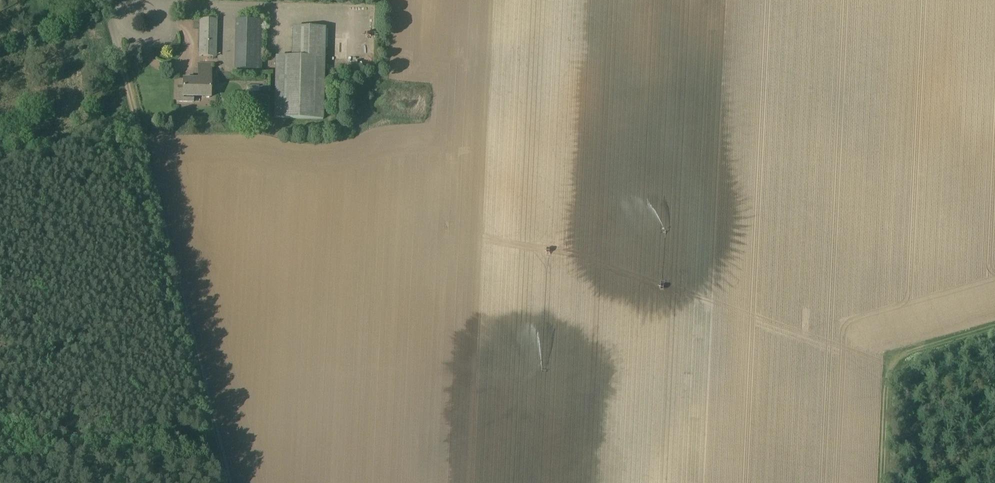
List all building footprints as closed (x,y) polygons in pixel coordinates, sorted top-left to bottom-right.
[(201,20),(200,56),(215,57),(217,21),(201,20)] [(263,21),(236,20),(234,70),(261,71),(263,21)] [(292,27),(291,57),(275,57),(274,119),(324,120),(326,28),(292,27)] [(361,38),(361,51),(369,51),(369,37),(361,38)] [(199,63),(199,66),(198,80),(183,80),(183,89),(178,89),(178,103),(193,103),(193,98),(194,97),(210,98),(211,63),(199,63)]
